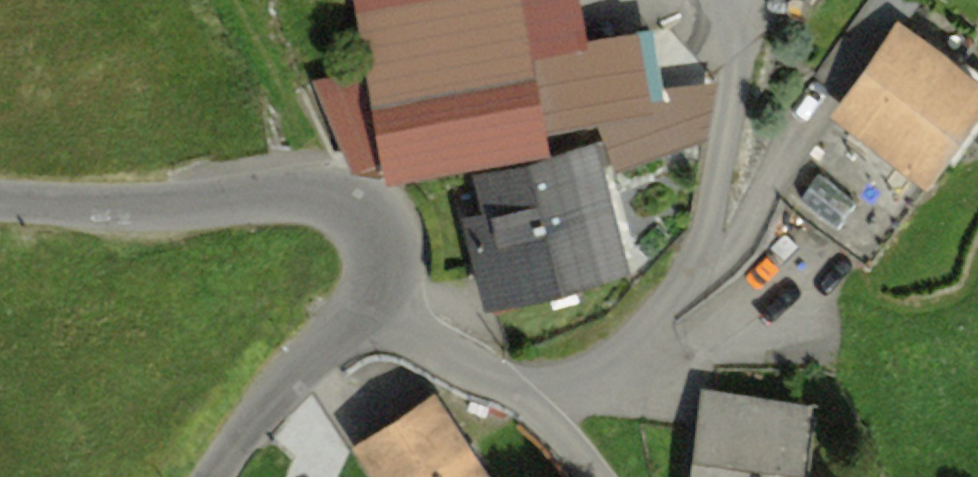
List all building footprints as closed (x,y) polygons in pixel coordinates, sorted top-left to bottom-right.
[(326,9),(360,162),(596,111),(607,163),(705,142),(691,74),(633,87),(619,23),(528,43),(519,0),(370,0),(326,9)] [(976,91),(877,23),(818,108),(839,123),(788,196),(865,249),(976,91)] [(612,257),(584,139),(442,173),(471,291),(612,257)] [(676,476),(791,476),(801,397),(688,382),(676,476)] [(341,437),(365,476),(479,476),(424,387),(341,437)]
